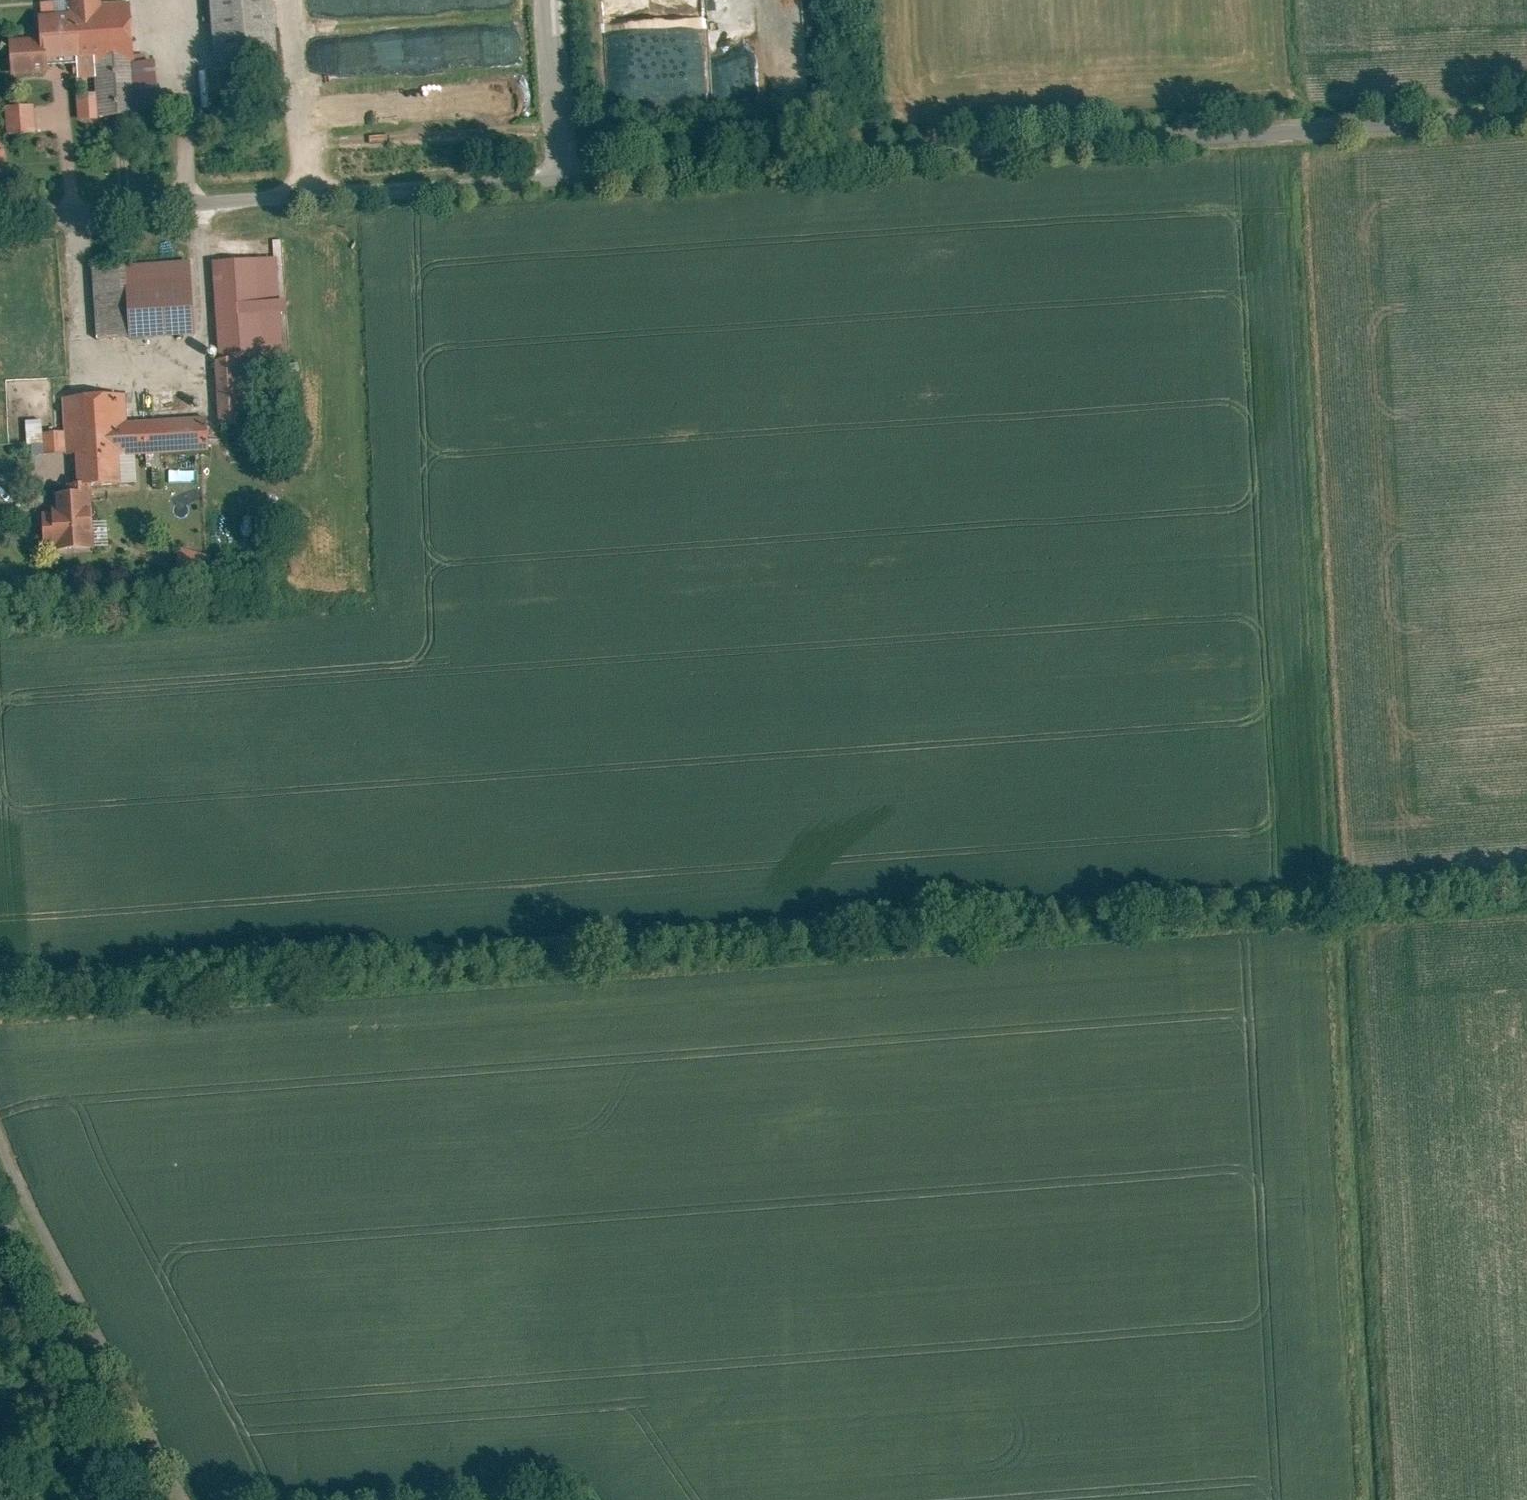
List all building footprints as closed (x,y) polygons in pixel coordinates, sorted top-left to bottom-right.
[(131,107),(128,0),(67,0),(67,2),(37,3),(38,30),(7,31),(8,67),(87,65),(88,108),(131,107)] [(267,0),(204,0),(207,73),(271,70),(267,0)] [(9,110),(9,136),(40,136),(40,110),(9,110)] [(280,259),(208,262),(215,421),(245,419),(243,363),(284,362),(280,259)] [(182,265),(91,269),(95,340),(185,335),(182,265)] [(114,392),(55,395),(60,505),(118,502),(116,463),(198,459),(196,418),(116,422),(114,392)] [(183,548),(177,572),(207,579),(213,554),(183,548)]
